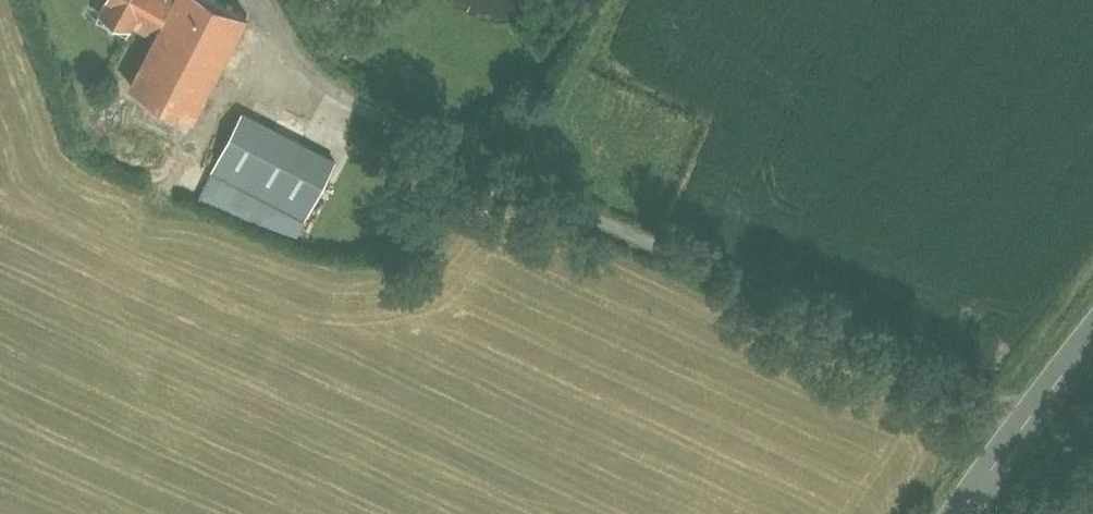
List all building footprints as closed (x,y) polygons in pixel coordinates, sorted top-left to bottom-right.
[(105,2),(104,2),(103,4),(102,5),(134,21),(136,17),(160,30),(175,0),(106,0),(105,2)] [(134,80),(196,111),(250,8),(235,0),(175,0),(160,30),(134,80)] [(338,156),(244,108),(215,165),(308,213),(338,156)]
